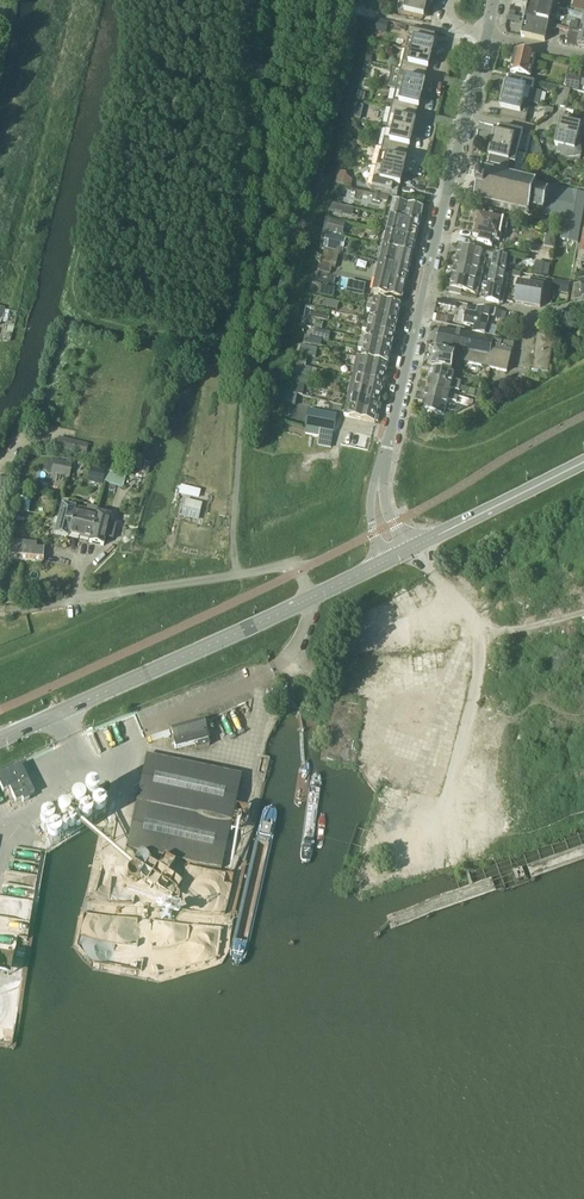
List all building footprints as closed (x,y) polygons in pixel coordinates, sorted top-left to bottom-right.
[(405,0),(400,0),(398,12),(423,18),(424,15),(427,16),(429,6),(405,0)] [(536,22),(541,4),(529,1),(525,20),(536,22)] [(549,25),(553,6),(541,4),(536,22),(549,25)] [(387,34),(389,23),(377,20),(374,31),(387,34)] [(525,20),(521,37),(533,39),(536,22),(525,20)] [(572,21),(570,29),(577,30),(578,23),(572,21)] [(549,25),(536,22),(533,39),(545,42),(549,25)] [(577,41),(579,41),(581,31),(577,30),(570,29),(570,31),(568,39),(577,41)] [(435,37),(410,31),(405,50),(431,57),(435,37)] [(567,45),(576,47),(577,41),(568,39),(567,45)] [(431,57),(405,50),(401,70),(426,76),(431,57)] [(530,77),(535,55),(516,51),(510,73),(530,77)] [(426,76),(401,70),(396,89),(421,96),(426,76)] [(565,85),(579,89),(582,77),(568,73),(565,85)] [(541,93),(533,91),(535,83),(509,77),(505,97),(530,103),(538,105),(541,93)] [(560,87),(558,106),(568,107),(570,88),(560,87)] [(421,96),(396,89),(391,109),(417,115),(421,96)] [(526,123),(530,103),(505,97),(500,117),(526,123)] [(358,103),(355,117),(360,118),(364,105),(358,103)] [(548,118),(553,113),(554,109),(547,108),(545,114),(548,118)] [(417,115),(391,109),(387,128),(412,134),(417,115)] [(564,116),(559,136),(583,142),(583,121),(564,116)] [(498,126),(493,146),(519,152),(523,132),(498,126)] [(412,134),(387,128),(382,148),(407,154),(412,134)] [(583,146),(583,142),(559,136),(555,156),(580,162),(583,146)] [(516,164),(519,152),(493,146),(489,166),(521,174),(523,165),(516,164)] [(407,154),(382,148),(377,167),(403,173),(407,154)] [(403,173),(377,167),(373,187),(398,193),(403,173)] [(474,201),(529,214),(531,208),(544,211),(543,215),(565,220),(560,239),(578,243),(583,208),(583,194),(537,183),(482,170),(474,201)] [(337,183),(352,185),(354,175),(339,172),(337,183)] [(405,220),(408,205),(394,202),(390,216),(405,220)] [(420,223),(423,208),(408,205),(405,220),(420,223)] [(508,232),(510,221),(478,214),(477,217),(475,220),(476,224),(475,228),(473,230),(473,234),(473,237),(478,238),(477,244),(493,248),(495,240),(499,242),(502,231),(508,232)] [(420,223),(405,220),(390,216),(387,232),(416,239),(420,223)] [(345,224),(334,221),(326,219),(323,232),(352,239),(353,237),(342,235),(345,224)] [(413,254),(416,239),(387,232),(383,247),(398,250),(413,254)] [(481,257),(483,251),(460,246),(457,257),(480,262),(484,263),(485,258),(481,257)] [(394,266),(398,250),(383,247),(380,262),(394,266)] [(338,259),(340,253),(324,250),(320,265),(319,271),(331,274),(332,268),(336,269),(338,259)] [(409,269),(413,254),(398,250),(394,266),(409,269)] [(532,260),(548,263),(549,255),(533,252),(532,260)] [(516,260),(513,259),(512,259),(512,258),(495,254),(492,267),(506,270),(508,262),(515,264),(516,260)] [(480,262),(457,257),(455,267),(478,273),(482,274),(483,268),(479,266),(480,262)] [(391,280),(394,266),(380,262),(377,277),(391,280)] [(406,284),(409,269),(394,266),(391,280),(406,284)] [(478,273),(455,267),(453,277),(479,284),(481,279),(476,278),(478,273)] [(504,278),(506,270),(492,267),(489,282),(503,285),(507,286),(508,279),(504,278)] [(387,295),(391,280),(377,277),(373,292),(387,295)] [(477,294),(479,284),(453,277),(449,292),(457,294),(458,289),(477,294)] [(569,293),(572,282),(555,278),(552,289),(569,293)] [(402,299),(406,284),(391,280),(387,295),(402,299)] [(531,288),(528,305),(539,307),(541,307),(546,282),(533,280),(531,285),(531,288)] [(503,304),(507,286),(503,285),(489,282),(485,300),(503,304)] [(520,283),(516,304),(528,305),(531,288),(531,285),(526,284),(520,283)] [(316,284),(313,296),(320,297),(321,295),(338,299),(338,297),(339,297),(341,290),(316,284)] [(582,300),(579,284),(574,286),(571,302),(582,300)] [(341,303),(314,297),(312,302),(327,306),(326,308),(340,311),(341,303)] [(368,305),(367,309),(386,313),(388,303),(375,300),(373,307),(368,305)] [(439,300),(438,304),(456,308),(457,303),(439,300)] [(401,306),(388,303),(386,313),(399,316),(401,306)] [(484,335),(487,320),(489,310),(478,308),(468,306),(467,312),(466,312),(464,324),(474,326),(473,333),(484,335)] [(372,313),(370,319),(383,322),(386,313),(367,309),(367,311),(372,313)] [(329,315),(326,315),(311,312),(310,317),(328,321),(329,315)] [(399,316),(386,313),(383,322),(396,325),(399,316)] [(364,325),(363,328),(381,332),(383,322),(370,319),(369,326),(364,325)] [(396,325),(383,322),(381,332),(394,335),(396,325)] [(315,328),(312,338),(325,340),(327,331),(315,328)] [(367,332),(366,339),(379,342),(381,332),(363,328),(363,331),(367,332)] [(491,351),(493,341),(494,340),(441,328),(437,346),(463,352),(490,358),(491,351)] [(553,337),(549,336),(549,331),(543,330),(543,335),(537,335),(532,371),(548,373),(553,337)] [(394,335),(381,332),(379,342),(392,345),(394,335)] [(305,336),(304,344),(311,345),(312,338),(305,336)] [(360,344),(359,348),(377,352),(379,342),(366,339),(364,345),(360,344)] [(502,343),(493,341),(491,351),(511,355),(512,351),(513,352),(514,344),(502,342),(502,343)] [(392,345),(379,342),(377,352),(390,355),(392,345)] [(310,349),(300,347),(298,355),(309,357),(310,349)] [(363,352),(362,358),(375,361),(377,352),(359,348),(358,350),(363,352)] [(456,355),(436,350),(432,368),(452,372),(456,355)] [(507,372),(511,355),(491,351),(490,358),(463,352),(461,362),(507,372)] [(390,355),(377,352),(375,361),(388,364),(390,355)] [(388,364),(375,361),(362,358),(360,365),(355,363),(355,367),(386,374),(388,364)] [(286,392),(283,419),(303,421),(304,403),(298,402),(299,394),(307,395),(310,366),(296,364),(293,392),(286,392)] [(386,374),(355,367),(354,370),(359,371),(357,378),(384,384),(386,374)] [(453,379),(454,374),(432,369),(430,379),(460,386),(461,381),(453,379)] [(384,384),(357,378),(356,384),(351,383),(351,386),(381,393),(384,384)] [(459,391),(460,386),(430,379),(427,389),(449,394),(451,389),(459,391)] [(381,393),(351,386),(350,389),(355,390),(353,397),(379,403),(381,393)] [(469,400),(457,397),(457,396),(449,394),(427,389),(425,400),(447,405),(448,400),(466,404),(469,400)] [(379,403),(353,397),(352,404),(347,403),(346,406),(377,413),(379,403)] [(462,409),(452,407),(447,405),(425,400),(422,410),(445,416),(446,410),(457,413),(462,411),(462,409)] [(377,413),(346,406),(344,416),(375,423),(377,413)] [(306,427),(305,433),(320,436),(318,445),(331,447),(336,416),(315,413),(310,412),(306,427)] [(86,447),(86,446),(86,444),(58,438),(56,449),(85,456),(87,448),(86,447)] [(69,477),(71,465),(67,464),(66,465),(49,462),(47,471),(52,472),(52,473),(69,477)] [(87,482),(102,485),(106,470),(91,466),(87,482)] [(125,478),(106,473),(104,483),(123,487),(125,478)] [(202,505),(184,501),(180,518),(198,522),(202,505)] [(68,536),(75,507),(61,504),(53,535),(67,538),(68,536)] [(89,541),(95,517),(96,513),(97,509),(87,506),(86,510),(79,538),(89,541)] [(79,538),(86,510),(75,507),(68,536),(79,538)] [(106,531),(110,516),(96,513),(95,517),(89,541),(89,543),(102,547),(105,535),(106,531)] [(10,542),(8,561),(42,563),(43,550),(34,549),(34,543),(10,542)] [(409,589),(415,601),(431,593),(424,581),(409,589)] [(279,699),(273,688),(266,692),(272,703),(279,699)] [(209,746),(203,723),(170,731),(173,742),(175,748),(174,748),(175,750),(194,745),(196,750),(209,746)] [(220,870),(240,776),(146,755),(126,849),(162,857),(220,870)] [(20,765),(0,775),(0,787),(3,793),(9,790),(15,803),(22,800),(23,803),(29,800),(28,797),(34,794),(20,765)] [(84,830),(109,814),(93,789),(39,824),(48,838),(55,834),(59,839),(81,825),(84,830)] [(11,975),(13,957),(0,955),(0,974),(11,975)]
